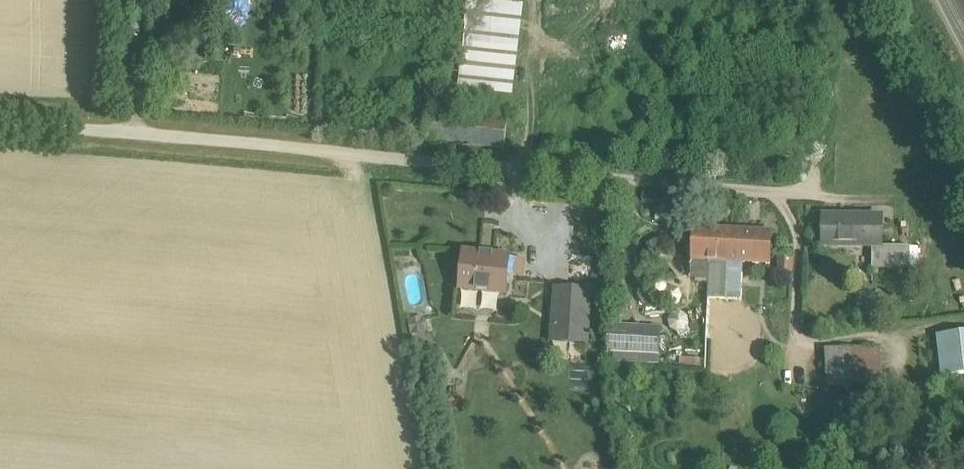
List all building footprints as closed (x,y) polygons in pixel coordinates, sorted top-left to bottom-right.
[(525,2),(505,0),(471,0),(461,89),(515,95),(525,2)] [(427,114),(424,140),(505,149),(508,123),(470,119),(456,117),(427,114)] [(872,267),(909,268),(910,246),(898,246),(883,246),(883,217),(823,216),(823,244),(873,246),(872,267)] [(706,337),(723,338),(730,230),(694,228),(691,278),(709,279),(706,337)] [(723,338),(722,355),(740,356),(740,339),(744,263),(770,264),(772,232),(730,230),(723,338)] [(659,239),(647,244),(653,258),(665,253),(659,239)] [(909,268),(909,273),(918,273),(919,247),(910,246),(909,268)] [(460,289),(506,294),(510,256),(464,252),(462,272),(460,289)] [(778,270),(794,270),(794,253),(778,254),(778,270)] [(555,287),(551,341),(588,344),(592,289),(555,287)] [(639,319),(638,294),(619,294),(620,319),(639,319)] [(424,317),(409,320),(412,335),(427,333),(424,317)] [(609,324),(607,350),(615,351),(658,354),(660,327),(609,324)] [(938,336),(944,376),(963,373),(963,333),(938,336)] [(435,343),(427,350),(434,357),(441,351),(435,343)] [(850,348),(825,349),(827,386),(852,385),(850,348)] [(638,383),(630,392),(636,397),(644,388),(638,383)]
